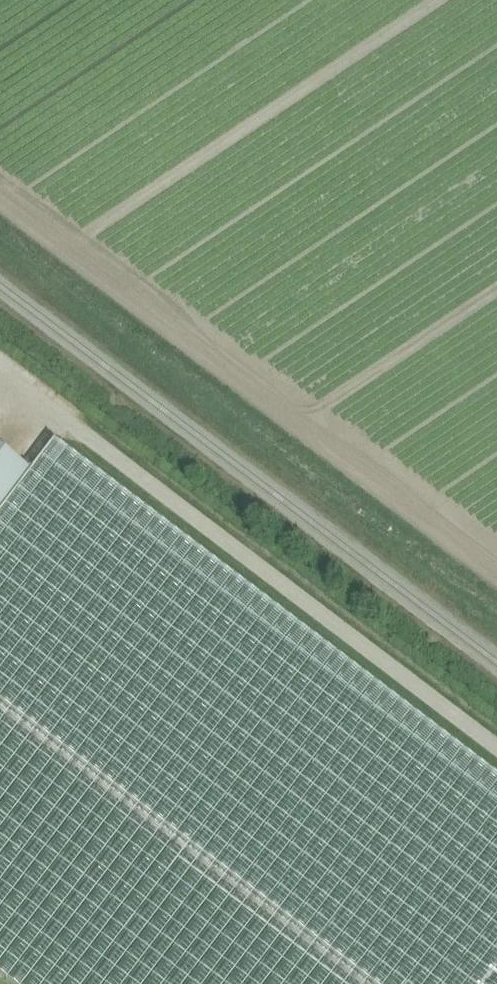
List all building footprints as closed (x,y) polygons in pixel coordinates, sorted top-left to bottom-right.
[(54,440),(0,512),(0,974),(13,983),(496,983),(496,776),(54,440)]
